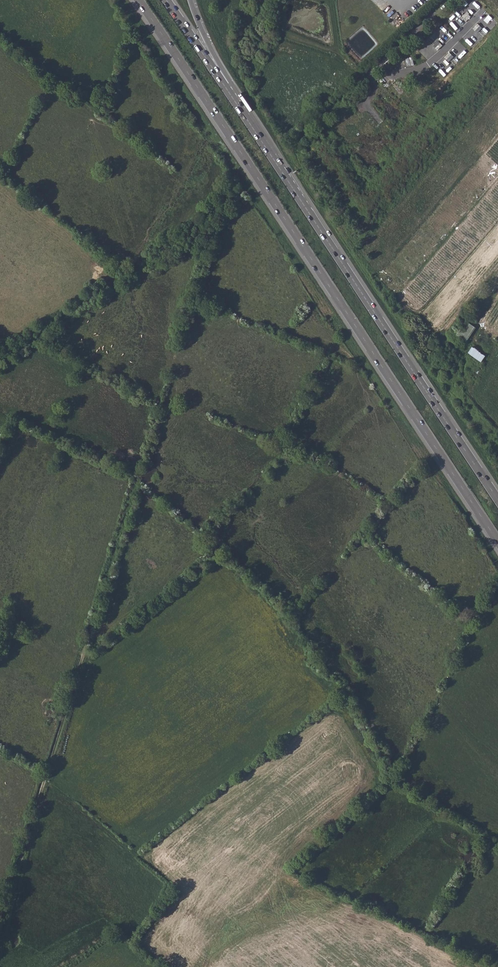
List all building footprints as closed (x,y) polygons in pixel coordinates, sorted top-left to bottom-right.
[(465,18),(463,20),(466,22),(471,17),(468,15),(467,16),(465,14),(462,16),(465,18)] [(488,24),(493,19),(488,14),(483,19),(488,24)] [(461,43),(456,47),(460,53),(466,49),(461,43)] [(412,57),(406,59),(407,67),(414,65),(412,57)] [(448,73),(453,66),(447,61),(442,67),(448,73)] [(466,321),(457,334),(467,341),(476,327),(466,321)] [(481,361),(486,355),(472,346),(468,353),(481,361)]
